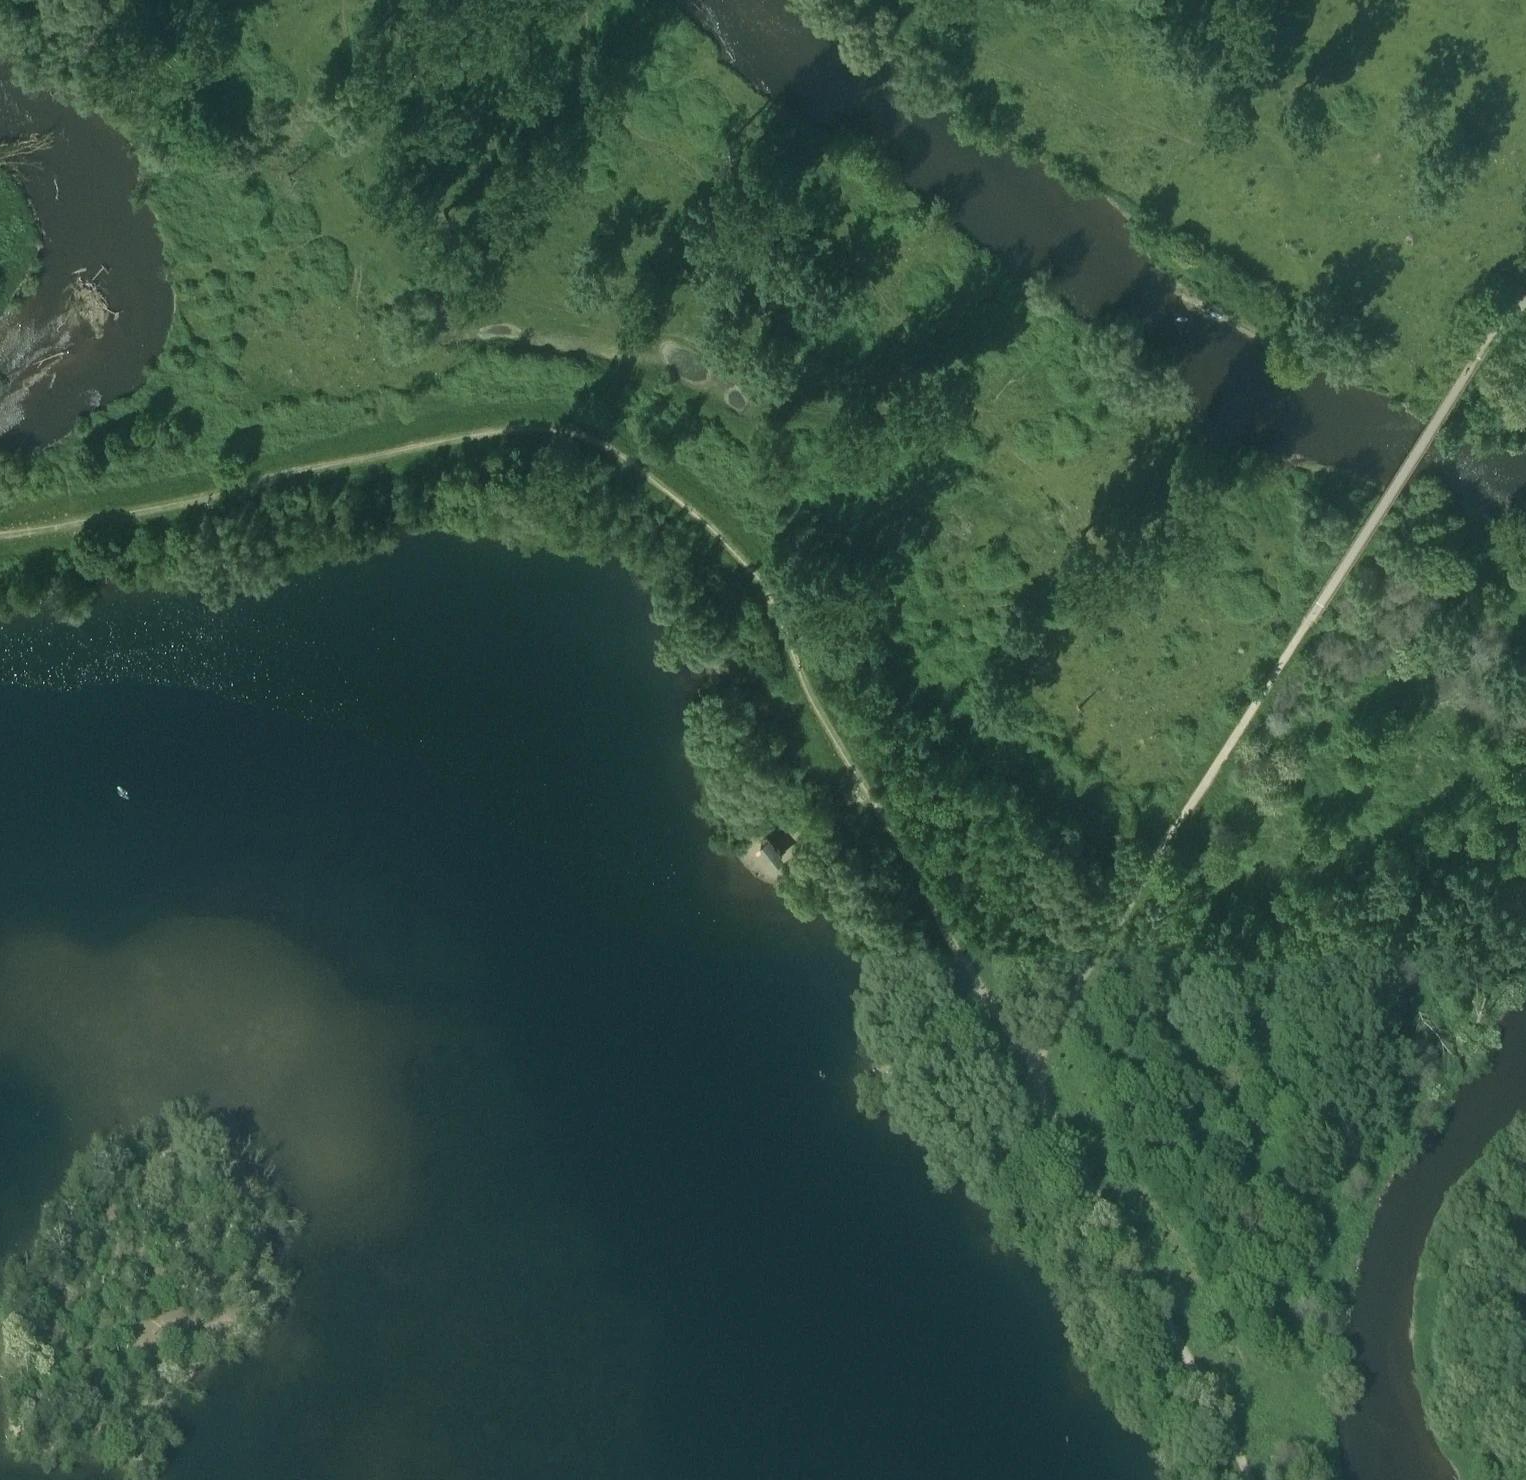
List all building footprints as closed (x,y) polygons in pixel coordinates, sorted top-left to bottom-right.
[(770,835),(761,842),(775,861),(784,854),(770,835)]
